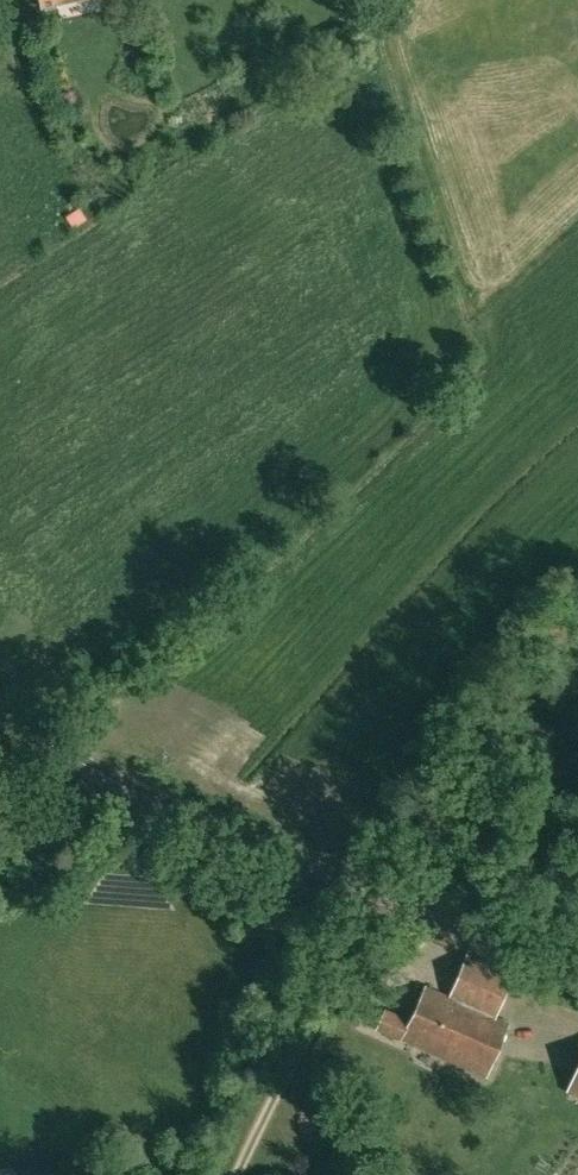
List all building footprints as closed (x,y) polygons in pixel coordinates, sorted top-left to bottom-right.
[(469,953),(449,996),(427,986),(411,1020),(388,1009),(378,1030),(483,1079),(508,1023),(495,1017),(514,975),(469,953)] [(569,1089),(577,1092),(577,1065),(569,1089)]
